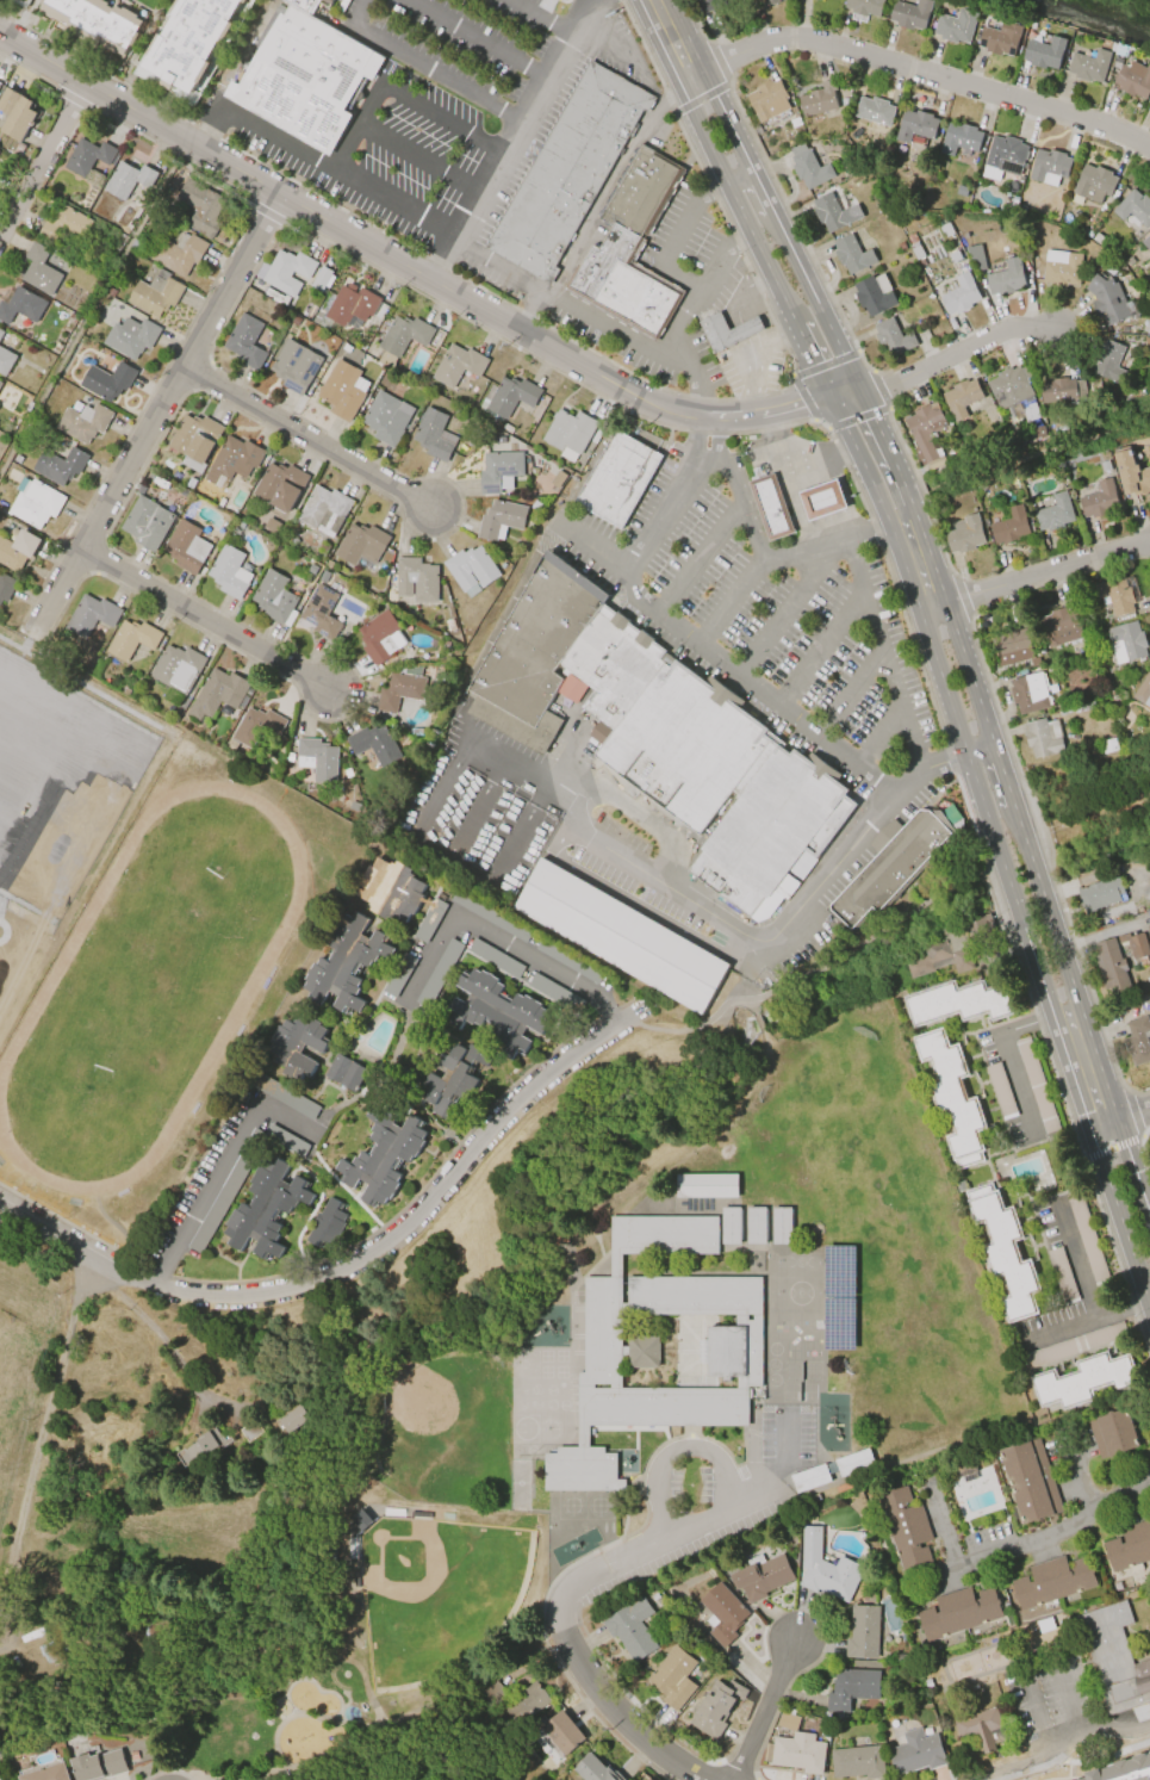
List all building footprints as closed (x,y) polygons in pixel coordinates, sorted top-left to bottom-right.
[(97,1),(98,0),(112,8),(111,10),(112,11),(117,13),(119,10),(126,14),(128,12),(141,20),(139,21),(147,25),(126,61),(123,58),(122,61),(117,58),(117,57),(113,55),(100,48),(98,51),(69,35),(70,32),(42,15),(50,0),(94,0),(97,1)] [(174,19),(187,0),(251,0),(247,7),(245,6),(234,26),(237,29),(225,46),(223,45),(211,66),(215,68),(201,88),(200,87),(193,99),(180,91),(179,93),(178,92),(175,95),(163,89),(172,76),(167,73),(158,87),(138,74),(144,63),(147,66),(150,60),(151,60),(164,39),(166,41),(166,39),(166,38),(176,20),(174,19)] [(285,1),(285,0),(344,0),(342,4),(337,1),(334,7),(323,1),(313,19),(387,61),(374,82),(369,80),(362,93),(362,94),(363,94),(363,95),(365,97),(365,98),(365,99),(365,100),(363,101),(362,103),(361,104),(360,104),(359,104),(358,104),(356,103),(349,116),(354,118),(331,159),(225,99),(235,83),(242,87),(282,14),(286,17),(292,5),(285,1)] [(704,12),(700,0),(719,0),(721,6),(704,12)] [(848,10),(851,0),(889,0),(883,20),(871,17),(871,19),(856,14),(856,12),(848,10)] [(920,10),(923,0),(931,0),(938,2),(928,32),(918,30),(916,32),(901,27),(902,25),(894,21),(899,4),(920,10)] [(982,14),(974,45),(962,42),(961,44),(945,41),(945,37),(938,35),(943,15),(961,20),(964,10),(982,14)] [(1027,27),(1018,60),(1006,56),(1006,58),(990,54),(990,51),(983,49),(989,29),(1005,33),(1007,23),(1027,27)] [(1070,39),(1061,72),(1049,68),(1049,70),(1032,66),(1033,63),(1026,61),(1032,41),(1053,46),(1056,35),(1070,39)] [(1115,54),(1107,83),(1095,80),(1094,83),(1077,79),(1077,75),(1070,73),(1076,52),(1098,58),(1100,49),(1115,54)] [(1136,61),(1149,69),(1149,96),(1148,100),(1138,94),(1137,97),(1123,89),(1123,87),(1115,83),(1125,64),(1131,68),(1136,61)] [(590,62),(655,99),(647,114),(642,112),(548,284),(486,249),(590,62)] [(760,124),(747,95),(758,89),(757,88),(772,80),(773,82),(781,79),(788,94),(784,95),(791,108),(760,124)] [(841,110),(807,118),(802,99),(813,97),(813,94),(826,91),(825,83),(834,81),(841,110)] [(12,117),(0,111),(0,105),(10,88),(35,103),(31,110),(39,116),(24,144),(2,132),(12,117)] [(890,128),(854,117),(860,98),(872,100),(874,97),(889,101),(889,105),(896,107),(890,128)] [(944,122),(938,142),(916,135),(913,145),(900,142),(909,112),(920,116),(921,112),(938,117),(937,119),(944,122)] [(792,129),(790,120),(798,117),(802,125),(792,129)] [(943,154),(951,123),(963,126),(964,124),(980,129),(980,131),(987,134),(981,155),(972,153),(971,157),(964,156),(965,149),(959,148),(956,159),(943,154)] [(984,166),(994,136),(1005,139),(1006,136),(1021,141),(1021,144),(1028,147),(1025,159),(1031,160),(1025,178),(984,166)] [(113,147),(122,151),(113,166),(112,167),(99,160),(88,180),(68,168),(85,138),(102,149),(106,143),(113,147)] [(598,219),(641,145),(653,153),(652,156),(680,172),(627,266),(679,297),(657,337),(570,289),(593,246),(601,249),(613,228),(598,219)] [(839,178),(809,193),(802,180),(800,181),(794,167),(796,166),(794,159),(796,157),(794,151),(807,145),(810,151),(813,150),(822,169),(832,165),(839,178)] [(1030,178),(1038,149),(1050,153),(1051,149),(1067,154),(1065,156),(1073,159),(1067,179),(1059,176),(1057,187),(1030,178)] [(110,181),(120,161),(139,172),(143,165),(158,173),(150,188),(137,181),(125,201),(110,193),(105,191),(110,181)] [(1075,194),(1088,165),(1099,169),(1100,167),(1115,174),(1114,176),(1121,180),(1113,199),(1107,196),(1102,206),(1075,194)] [(179,199),(191,179),(236,204),(215,241),(191,227),(199,211),(179,199)] [(961,185),(970,187),(968,198),(958,196),(961,185)] [(1148,196),(1149,198),(1149,229),(1133,213),(1126,222),(1115,212),(1136,190),(1145,198),(1148,196)] [(857,219),(829,234),(823,223),(822,224),(814,210),(816,209),(813,201),(832,192),(841,212),(851,207),(857,219)] [(1025,192),(1033,194),(1032,201),(1022,198),(1025,192)] [(42,236),(50,221),(57,224),(67,206),(95,223),(85,243),(64,232),(57,244),(42,236)] [(945,238),(940,228),(945,224),(943,221),(949,217),(958,236),(952,240),(951,236),(945,238)] [(1098,232),(1105,238),(1100,244),(1093,238),(1098,232)] [(876,263),(850,275),(845,266),(841,267),(834,250),(837,250),(833,243),(852,234),(860,253),(870,249),(876,263)] [(916,234),(927,258),(920,261),(912,247),(913,246),(909,237),(916,234)] [(187,281),(153,261),(164,240),(179,248),(185,236),(192,240),(194,237),(211,247),(200,266),(198,263),(187,281)] [(54,298),(24,281),(35,262),(27,259),(37,243),(52,252),(44,266),(66,277),(54,298)] [(983,246),(988,269),(981,273),(968,249),(983,246)] [(265,281),(282,250),(291,255),(291,254),(299,258),(302,253),(322,265),(312,281),(297,273),(293,279),(305,285),(297,299),(265,281)] [(1046,250),(1069,253),(1083,254),(1080,286),(1068,285),(1068,289),(1051,287),(1051,284),(1043,283),(1044,273),(1033,273),(1036,253),(1046,254),(1046,250)] [(988,277),(1009,272),(1007,261),(1021,258),(1028,289),(1017,291),(1018,293),(1005,297),(1005,294),(993,297),(988,277)] [(324,294),(313,289),(324,268),(335,274),(324,294)] [(161,322),(130,304),(142,283),(151,289),(157,278),(160,279),(164,272),(174,277),(172,280),(188,290),(176,310),(173,308),(168,315),(164,314),(161,322)] [(971,272),(984,300),(951,317),(943,298),(962,289),(957,279),(971,272)] [(899,304),(870,317),(865,308),(863,308),(856,292),(857,292),(854,285),(872,275),(874,279),(884,273),(893,290),(882,294),(882,296),(893,291),(899,304)] [(1132,317),(1106,328),(1102,317),(1098,318),(1092,303),(1095,300),(1093,296),(1086,290),(1096,273),(1106,280),(1112,279),(1114,284),(1118,283),(1132,317)] [(11,325),(0,319),(0,308),(11,290),(17,293),(21,286),(50,303),(39,323),(19,312),(11,325)] [(363,290),(385,302),(375,320),(372,317),(368,325),(355,318),(348,331),(327,320),(340,297),(338,297),(341,291),(342,292),(344,287),(360,296),(363,290)] [(285,322),(274,316),(280,308),(290,314),(285,322)] [(226,348),(245,314),(267,325),(255,347),(268,354),(274,343),(280,347),(269,366),(266,364),(261,372),(240,360),(242,358),(226,348)] [(698,324),(721,314),(729,333),(741,327),(759,320),(765,333),(747,341),(713,356),(698,324)] [(893,316),(903,336),(912,331),(919,345),(891,358),(887,348),(883,349),(876,333),(878,331),(875,324),(893,316)] [(381,349),(399,317),(406,322),(409,320),(416,324),(418,320),(439,331),(429,349),(414,340),(402,361),(399,360),(397,372),(380,364),(387,352),(381,349)] [(117,324),(118,323),(124,327),(130,318),(144,325),(147,321),(164,330),(153,352),(148,348),(143,358),(142,356),(138,362),(118,351),(106,345),(117,324)] [(1127,347),(1119,368),(1129,373),(1123,386),(1094,374),(1099,362),(1096,361),(1102,346),(1106,347),(1108,340),(1127,347)] [(272,372),(291,341),(327,361),(315,382),(304,399),(285,387),(286,384),(278,378),(279,376),(272,372)] [(473,351),(493,362),(483,379),(468,371),(456,392),(435,380),(454,346),(471,355),(473,351)] [(8,379),(0,374),(0,349),(19,359),(8,379)] [(325,390),(341,361),(365,374),(361,380),(373,386),(368,396),(369,397),(353,427),(331,415),(335,408),(319,399),(322,396),(321,395),(324,389),(325,390)] [(1003,411),(989,383),(999,378),(997,374),(1014,366),(1015,368),(1022,365),(1024,367),(1036,361),(1044,377),(1030,385),(1036,396),(1034,396),(1036,399),(1028,403),(1026,399),(1003,411)] [(118,371),(123,362),(141,372),(130,392),(125,390),(119,401),(119,399),(117,398),(113,404),(82,387),(94,366),(114,377),(118,371)] [(955,420),(943,391),(953,386),(952,384),(968,377),(969,379),(977,376),(989,404),(982,407),(981,405),(968,411),(969,414),(955,420)] [(1086,398),(1042,404),(1039,384),(1051,383),(1051,379),(1068,378),(1068,380),(1074,379),(1074,380),(1083,380),(1086,398)] [(489,410),(506,379),(512,383),(515,380),(523,385),(526,382),(546,393),(536,411),(521,402),(509,422),(489,410)] [(363,424),(381,392),(416,413),(405,433),(406,434),(396,452),(391,449),(375,440),(378,434),(371,430),(372,429),(363,424)] [(921,464),(913,446),(916,445),(905,417),(913,413),(912,410),(935,399),(947,424),(931,432),(933,436),(931,438),(939,455),(943,453),(946,461),(930,469),(927,461),(921,464)] [(116,415),(95,452),(58,430),(69,409),(82,416),(87,408),(95,411),(99,405),(116,415)] [(416,441),(430,408),(452,417),(442,440),(459,447),(449,465),(428,455),(430,451),(422,447),(423,445),(416,441)] [(602,424),(583,458),(582,457),(577,466),(562,459),(565,454),(545,442),(557,421),(555,420),(558,415),(560,415),(562,411),(577,420),(582,413),(602,424)] [(170,448),(188,416),(197,421),(198,418),(205,422),(207,420),(228,432),(226,434),(229,435),(205,478),(185,466),(188,459),(187,458),(187,457),(170,448)] [(666,459),(626,533),(582,508),(623,435),(666,459)] [(213,470),(231,438),(247,446),(249,442),(269,454),(260,471),(256,470),(249,482),(237,475),(232,484),(223,478),(218,488),(209,482),(215,471),(213,470)] [(67,488),(36,471),(46,449),(67,461),(75,446),(94,455),(82,477),(79,475),(74,482),(70,480),(67,488)] [(1143,475),(1149,473),(1149,498),(1136,502),(1135,496),(1127,498),(1117,455),(1131,452),(1132,459),(1136,458),(1138,467),(1140,466),(1143,475)] [(487,455),(526,454),(527,478),(516,478),(516,492),(504,492),(504,497),(484,498),(483,475),(487,475),(487,455)] [(1106,475),(1102,464),(1111,461),(1114,472),(1106,475)] [(255,496),(274,465),(280,469),(282,466),(290,471),(292,467),(312,479),(290,516),(255,496)] [(553,485),(562,472),(571,478),(561,491),(553,485)] [(32,477),(64,495),(52,516),(48,514),(44,521),(43,520),(38,528),(6,510),(17,490),(13,489),(21,475),(30,480),(32,477)] [(770,544),(750,483),(776,475),(796,534),(770,544)] [(1113,478),(1123,509),(1111,513),(1111,515),(1095,520),(1094,517),(1087,519),(1081,500),(1102,494),(1099,483),(1113,478)] [(847,509),(838,480),(799,492),(808,521),(847,509)] [(299,522),(318,488),(334,496),(336,492),(356,504),(335,542),(299,522)] [(1069,492),(1078,523),(1067,527),(1068,528),(1051,533),(1050,531),(1043,533),(1037,513),(1058,507),(1056,496),(1069,492)] [(142,497),(179,519),(160,552),(123,532),(142,497)] [(496,503),(532,511),(527,533),(526,533),(526,535),(504,529),(501,547),(480,542),(486,520),(490,520),(491,511),(495,513),(496,503)] [(997,546),(992,526),(1012,520),(1009,509),(1020,506),(1025,519),(1026,517),(1032,535),(1020,539),(1021,542),(1005,547),(1005,544),(997,546)] [(953,556),(947,535),(955,533),(952,526),(966,522),(965,517),(978,514),(988,545),(976,548),(977,552),(962,557),(961,553),(953,556)] [(278,537),(266,529),(272,520),(284,527),(278,537)] [(167,552),(185,521),(205,534),(200,540),(216,550),(198,579),(179,568),(180,564),(173,559),(174,557),(167,552)] [(234,537),(241,525),(247,528),(240,540),(234,537)] [(337,558),(354,527),(362,531),(363,528),(372,533),(373,531),(393,541),(379,569),(362,560),(358,570),(337,558)] [(18,572),(0,563),(0,537),(14,545),(12,547),(14,550),(24,532),(44,542),(35,560),(30,560),(23,572),(20,570),(18,572)] [(211,578),(229,546),(249,558),(242,571),(256,579),(250,588),(251,589),(242,606),(222,594),(224,590),(216,585),(218,582),(211,578)] [(466,597),(446,568),(465,553),(467,557),(474,552),(477,554),(484,550),(504,579),(485,593),(481,588),(479,589),(484,595),(473,602),(470,595),(466,597)] [(472,695),(554,554),(613,598),(604,609),(787,752),(784,757),(792,763),(796,757),(848,798),(845,804),(853,811),(818,858),(809,851),(769,905),(766,903),(751,922),(690,873),(705,856),(702,852),(741,800),(735,795),(702,838),(598,759),(605,749),(593,739),(603,725),(584,712),(597,694),(572,676),(570,680),(564,676),(567,671),(561,669),(557,676),(566,682),(536,732),(472,695)] [(400,600),(400,560),(424,562),(424,568),(433,568),(433,569),(441,569),(441,606),(417,606),(417,600),(400,600)] [(317,577),(310,573),(313,566),(321,570),(317,577)] [(303,601),(287,629),(266,619),(268,615),(261,610),(262,607),(255,603),(272,572),(292,583),(287,593),(303,601)] [(322,582),(327,572),(331,576),(327,584),(322,582)] [(4,609),(0,607),(0,583),(5,575),(21,583),(10,607),(6,604),(4,609)] [(1118,619),(1112,597),(1102,600),(1099,587),(1137,576),(1144,603),(1136,606),(1138,613),(1118,619)] [(297,590),(302,582),(309,587),(305,595),(297,590)] [(302,620),(321,588),(340,598),(329,618),(344,627),(335,644),(315,633),(317,629),(302,620)] [(123,613),(126,614),(123,618),(116,632),(100,622),(88,643),(68,631),(87,596),(102,606),(105,602),(123,613)] [(1050,610),(1071,604),(1073,608),(1078,606),(1078,609),(1081,608),(1090,640),(1077,644),(1049,651),(1039,618),(1051,614),(1050,610)] [(390,613),(404,632),(402,633),(410,646),(393,658),(394,659),(380,670),(378,668),(377,669),(365,652),(368,649),(362,641),(365,640),(360,633),(367,628),(386,616),(390,613)] [(1107,627),(1138,619),(1140,631),(1144,629),(1149,645),(1146,646),(1149,653),(1118,663),(1107,627)] [(124,628),(126,622),(135,627),(136,624),(144,628),(145,625),(166,637),(156,655),(141,646),(129,666),(124,663),(108,655),(124,628)] [(452,634),(448,625),(455,622),(459,632),(452,634)] [(1002,668),(995,638),(1006,635),(1006,633),(1021,628),(1022,632),(1030,629),(1037,659),(1002,668)] [(188,649),(209,660),(200,676),(199,676),(187,697),(151,678),(169,647),(176,651),(178,650),(186,653),(188,649)] [(1133,695),(1149,669),(1149,705),(1145,702),(1144,702),(1133,695)] [(189,717),(216,670),(231,678),(234,675),(254,686),(244,703),(242,702),(237,712),(223,703),(212,721),(205,717),(201,724),(189,717)] [(393,674),(430,681),(425,703),(403,699),(399,718),(397,717),(381,713),(379,713),(384,689),(390,690),(393,674)] [(1053,708),(1022,715),(1019,701),(1015,702),(1013,691),(1017,690),(1014,683),(1044,675),(1048,686),(1053,708)] [(271,712),(290,724),(280,740),(266,732),(253,752),(232,742),(251,709),(267,719),(271,712)] [(1068,753),(1038,762),(1034,750),(1031,750),(1026,734),(1030,733),(1028,725),(1049,720),(1050,725),(1059,721),(1068,753)] [(387,728),(404,761),(384,773),(373,752),(358,761),(348,742),(368,731),(371,734),(378,731),(379,733),(387,728)] [(415,732),(428,731),(428,739),(415,739),(415,732)] [(1117,736),(1119,750),(1105,753),(1102,738),(1117,736)] [(341,750),(340,786),(316,786),(317,771),(299,771),(300,742),(323,742),(323,746),(331,746),(331,750),(341,750)] [(238,752),(229,749),(231,743),(241,746),(238,752)] [(297,756),(296,764),(288,764),(290,756),(297,756)] [(353,770),(356,779),(349,781),(347,773),(353,770)] [(956,833),(879,914),(875,910),(853,932),(833,914),(832,908),(921,812),(931,813),(943,814),(956,833)] [(311,864),(306,843),(311,842),(316,863),(311,864)] [(542,857),(728,966),(702,1016),(514,908),(542,857)] [(424,899),(421,906),(422,907),(418,911),(415,918),(411,916),(405,926),(393,919),(392,920),(388,918),(386,923),(371,913),(373,911),(369,908),(371,906),(358,898),(362,889),(359,888),(371,868),(374,870),(379,860),(392,868),(393,866),(396,868),(398,863),(410,870),(408,874),(411,876),(410,877),(428,888),(422,898),(424,899)] [(1077,891),(1120,876),(1125,893),(1118,895),(1120,901),(1095,910),(1096,911),(1086,914),(1077,891)] [(448,905),(434,898),(413,937),(427,944),(448,905)] [(906,962),(926,955),(924,945),(945,937),(941,929),(990,912),(996,931),(995,931),(997,942),(986,945),(992,961),(957,973),(953,962),(933,969),(935,976),(913,985),(906,962)] [(323,1010),(311,1004),(316,997),(305,992),(309,985),(317,967),(319,968),(323,962),(332,967),(338,954),(330,949),(335,941),(331,939),(335,931),(336,932),(340,923),(344,924),(347,918),(358,923),(360,917),(371,922),(363,938),(373,943),(378,932),(388,937),(384,945),(398,953),(392,963),(383,959),(375,973),(359,966),(353,978),(366,985),(361,993),(363,994),(360,1003),(367,1006),(361,1017),(347,1010),(344,1016),(335,1011),(340,1000),(330,996),(323,1010)] [(1146,935),(1149,945),(1149,958),(1149,959),(1149,962),(1149,966),(1139,969),(1131,944),(1120,947),(1125,961),(1127,961),(1131,973),(1129,973),(1135,992),(1114,998),(1112,991),(1108,992),(1098,959),(1101,957),(1098,945),(1131,935),(1132,939),(1146,935)] [(418,998),(426,1002),(429,997),(435,1000),(463,945),(450,938),(418,998)] [(525,963),(471,941),(466,954),(520,976),(525,963)] [(416,960),(405,953),(384,992),(396,999),(416,960)] [(485,974),(501,984),(499,986),(506,991),(503,998),(511,1003),(509,1005),(512,1007),(518,998),(526,1003),(527,999),(552,1015),(551,1017),(553,1018),(549,1025),(551,1027),(543,1040),(530,1031),(524,1040),(534,1046),(527,1056),(521,1053),(512,1065),(503,1059),(509,1049),(493,1041),(501,1028),(498,1027),(497,1029),(487,1023),(481,1034),(466,1024),(461,1034),(450,1028),(458,1016),(450,1012),(456,1001),(467,1007),(472,998),(458,990),(464,980),(466,976),(468,978),(467,980),(471,982),(477,973),(484,976),(485,974)] [(905,1001),(956,985),(959,993),(986,985),(988,993),(1008,987),(1018,1018),(993,1027),(989,1018),(963,1027),(961,1018),(941,1024),(941,1025),(922,1030),(914,1034),(905,1001)] [(1130,1025),(1149,1019),(1149,1064),(1136,1069),(1132,1058),(1131,1058),(1126,1042),(1133,1040),(1130,1025)] [(271,1044),(280,1029),(282,1030),(287,1023),(296,1028),(299,1022),(310,1028),(313,1022),(322,1027),(321,1029),(328,1032),(322,1043),(329,1047),(322,1056),(302,1044),(296,1054),(317,1067),(311,1077),(305,1073),(299,1083),(292,1078),(290,1080),(282,1077),(286,1072),(275,1065),(279,1059),(268,1053),(273,1046),(271,1044)] [(961,1047),(972,1080),(963,1084),(970,1103),(978,1100),(989,1133),(981,1136),(987,1155),(983,1155),(987,1165),(961,1174),(957,1165),(956,1166),(947,1141),(957,1137),(950,1117),(940,1121),(930,1087),(939,1085),(932,1065),(924,1067),(915,1042),(946,1031),(952,1050),(961,1047)] [(1042,1134),(1057,1130),(1031,1036),(1017,1041),(1042,1134)] [(471,1049),(493,1062),(487,1072),(479,1067),(471,1080),(479,1085),(467,1106),(459,1102),(452,1114),(461,1120),(454,1130),(433,1117),(434,1114),(433,1114),(434,1110),(423,1104),(430,1092),(428,1090),(427,1092),(423,1091),(431,1078),(442,1084),(448,1073),(436,1066),(442,1056),(443,1056),(445,1054),(448,1055),(446,1059),(449,1060),(456,1048),(467,1054),(468,1050),(470,1052),(471,1049)] [(325,1077),(337,1053),(367,1069),(355,1092),(325,1077)] [(986,1067),(1002,1120),(1016,1116),(1000,1062),(986,1067)] [(313,1119),(321,1106),(262,1076),(255,1089),(313,1119)] [(363,1122),(369,1114),(380,1120),(384,1111),(397,1118),(390,1129),(399,1134),(408,1121),(421,1128),(418,1134),(425,1139),(421,1146),(423,1147),(419,1153),(417,1158),(416,1158),(414,1162),(410,1161),(408,1166),(409,1167),(408,1168),(399,1165),(392,1178),(399,1182),(398,1184),(396,1189),(397,1190),(394,1196),(392,1201),(391,1199),(387,1205),(385,1204),(383,1209),(381,1211),(371,1205),(367,1211),(358,1205),(366,1191),(356,1186),(352,1195),(340,1189),(344,1182),(332,1174),(338,1165),(349,1171),(353,1162),(355,1164),(359,1156),(369,1162),(377,1151),(367,1145),(368,1142),(369,1142),(372,1137),(369,1136),(374,1128),(363,1122)] [(309,1159),(315,1145),(269,1126),(263,1140),(309,1159)] [(224,1235),(225,1233),(223,1232),(232,1215),(235,1216),(238,1209),(249,1215),(255,1202),(245,1197),(249,1190),(248,1189),(257,1172),(259,1172),(262,1166),(273,1172),(278,1164),(288,1170),(279,1186),(287,1191),(293,1180),(307,1189),(304,1196),(312,1201),(306,1211),(297,1205),(293,1214),(291,1212),(286,1220),(279,1215),(272,1228),(279,1232),(278,1234),(275,1239),(278,1241),(273,1249),(282,1254),(278,1264),(268,1259),(263,1266),(250,1259),(256,1248),(247,1242),(238,1258),(228,1252),(231,1246),(220,1240),(224,1235)] [(676,1172),(736,1172),(736,1196),(676,1196),(676,1172)] [(1017,1212),(1025,1238),(1017,1240),(1024,1260),(1032,1258),(1043,1291),(1034,1294),(1040,1313),(1008,1323),(1000,1298),(1009,1295),(1002,1276),(994,1279),(982,1245),(992,1241),(984,1222),(976,1224),(972,1212),(965,1191),(992,1182),(994,1190),(999,1189),(1006,1208),(1014,1204),(1017,1212)] [(1093,1287),(1108,1283),(1083,1195),(1068,1199),(1093,1287)] [(312,1232),(315,1227),(312,1226),(318,1216),(321,1217),(330,1201),(340,1207),(336,1212),(347,1218),(343,1226),(344,1227),(342,1232),(335,1243),(323,1236),(315,1251),(305,1245),(312,1232)] [(772,1207),(790,1205),(791,1243),(772,1243),(772,1207)] [(722,1207),(740,1207),(740,1243),(722,1243),(722,1207)] [(747,1207),(765,1207),(765,1243),(747,1243),(747,1207)] [(543,1490),(626,1489),(626,1477),(616,1477),(616,1451),(603,1451),(603,1445),(589,1445),(588,1424),(747,1425),(748,1385),(762,1385),(762,1276),(627,1276),(627,1302),(622,1302),(621,1253),(717,1253),(717,1215),(609,1215),(609,1274),(583,1276),(583,1371),(577,1371),(577,1445),(557,1445),(557,1451),(543,1452),(543,1490)] [(854,1245),(825,1245),(826,1348),(854,1348),(854,1245)] [(1060,1303),(1075,1300),(1064,1247),(1049,1250),(1060,1303)] [(1030,1377),(1055,1369),(1057,1377),(1077,1371),(1075,1362),(1108,1351),(1111,1359),(1130,1353),(1140,1387),(1115,1395),(1112,1384),(1093,1391),(1095,1401),(1062,1412),(1059,1402),(1040,1409),(1036,1397),(1033,1398),(1028,1385),(1032,1384),(1030,1377)] [(279,1420),(299,1406),(309,1419),(287,1434),(285,1428),(282,1431),(280,1427),(282,1425),(279,1420)] [(1099,1459),(1086,1421),(1109,1414),(1108,1412),(1113,1410),(1114,1413),(1126,1408),(1139,1446),(1126,1451),(1126,1452),(1120,1455),(1119,1452),(1099,1459)] [(265,1433),(249,1444),(240,1429),(255,1419),(265,1433)] [(186,1469),(176,1455),(186,1449),(187,1450),(200,1440),(198,1439),(207,1432),(204,1427),(211,1421),(222,1437),(223,1435),(225,1440),(230,1437),(234,1441),(215,1456),(211,1452),(186,1469)] [(1022,1524),(997,1451),(1038,1437),(1063,1511),(1022,1524)] [(834,1460),(869,1447),(876,1466),(840,1478),(834,1460)] [(790,1476),(825,1464),(831,1482),(796,1494),(790,1476)] [(921,1503),(933,1539),(918,1544),(920,1549),(927,1546),(932,1563),(902,1573),(877,1496),(908,1487),(913,1502),(907,1505),(908,1508),(921,1503)] [(1119,1528),(1149,1519),(1149,1560),(1140,1563),(1143,1569),(1130,1573),(1129,1567),(1111,1573),(1107,1561),(1106,1561),(1105,1556),(1106,1556),(1102,1543),(1118,1538),(1120,1544),(1124,1543),(1119,1528)] [(820,1559),(834,1565),(839,1555),(865,1567),(847,1604),(816,1589),(814,1593),(797,1586),(804,1568),(801,1568),(802,1526),(820,1526),(820,1559)] [(729,1575),(748,1567),(746,1561),(760,1553),(764,1562),(782,1552),(795,1580),(765,1594),(766,1596),(748,1605),(741,1588),(736,1590),(729,1575)] [(1098,1586),(1021,1611),(1017,1599),(1015,1600),(1013,1594),(1015,1594),(1011,1582),(1027,1576),(1028,1582),(1033,1581),(1030,1568),(1065,1556),(1070,1570),(1074,1569),(1071,1562),(1088,1556),(1092,1568),(1094,1567),(1095,1573),(1093,1574),(1098,1586)] [(719,1581),(750,1614),(741,1621),(742,1623),(733,1632),(736,1636),(722,1649),(707,1632),(710,1629),(704,1621),(710,1614),(697,1601),(719,1581)] [(1002,1618),(926,1643),(915,1613),(932,1607),(934,1613),(938,1612),(934,1599),(969,1587),(974,1601),(978,1600),(976,1594),(993,1588),(1002,1618)] [(634,1664),(616,1637),(613,1639),(601,1623),(628,1605),(629,1607),(642,1598),(653,1613),(640,1621),(658,1648),(634,1664)] [(1133,1664),(1149,1659),(1149,1703),(1108,1717),(1076,1617),(1126,1600),(1133,1623),(1121,1627),(1133,1664)] [(879,1606),(878,1658),(845,1657),(846,1639),(850,1639),(851,1606),(879,1606)] [(647,1680),(675,1645),(696,1663),(684,1676),(697,1687),(676,1713),(661,1700),(664,1697),(654,1688),(655,1686),(647,1680)] [(879,1670),(878,1699),(850,1699),(848,1713),(826,1712),(826,1693),(832,1693),(832,1679),(834,1679),(835,1669),(879,1670)] [(689,1723),(715,1679),(726,1686),(731,1679),(748,1691),(742,1701),(738,1698),(723,1722),(727,1724),(716,1739),(689,1723)] [(477,1692),(495,1680),(504,1695),(486,1707),(477,1692)] [(502,1706),(520,1693),(518,1692),(535,1680),(551,1701),(516,1725),(502,1706)] [(795,1731),(776,1725),(782,1706),(795,1710),(794,1714),(800,1717),(795,1731)] [(953,1719),(995,1707),(1001,1728),(989,1731),(995,1750),(981,1754),(976,1735),(959,1739),(953,1719)] [(561,1708),(585,1738),(564,1756),(540,1728),(561,1708)] [(888,1749),(905,1743),(902,1734),(920,1728),(924,1737),(937,1734),(946,1765),(928,1770),(927,1767),(896,1776),(888,1749)] [(825,1743),(821,1775),(802,1773),(802,1768),(770,1765),(770,1763),(763,1762),(765,1743),(772,1744),(773,1737),(791,1738),(792,1732),(814,1735),(813,1742),(825,1743)] [(829,1750),(881,1745),(884,1778),(865,1779),(865,1775),(832,1778),(829,1750)] [(126,1770),(97,1779),(88,1779),(76,1779),(69,1760),(88,1753),(89,1756),(98,1754),(98,1755),(119,1748),(126,1770)] [(607,1767),(620,1779),(584,1779),(573,1769),(590,1753),(607,1768),(607,1767)] [(62,1761),(68,1779),(17,1779),(15,1775),(62,1761)]
